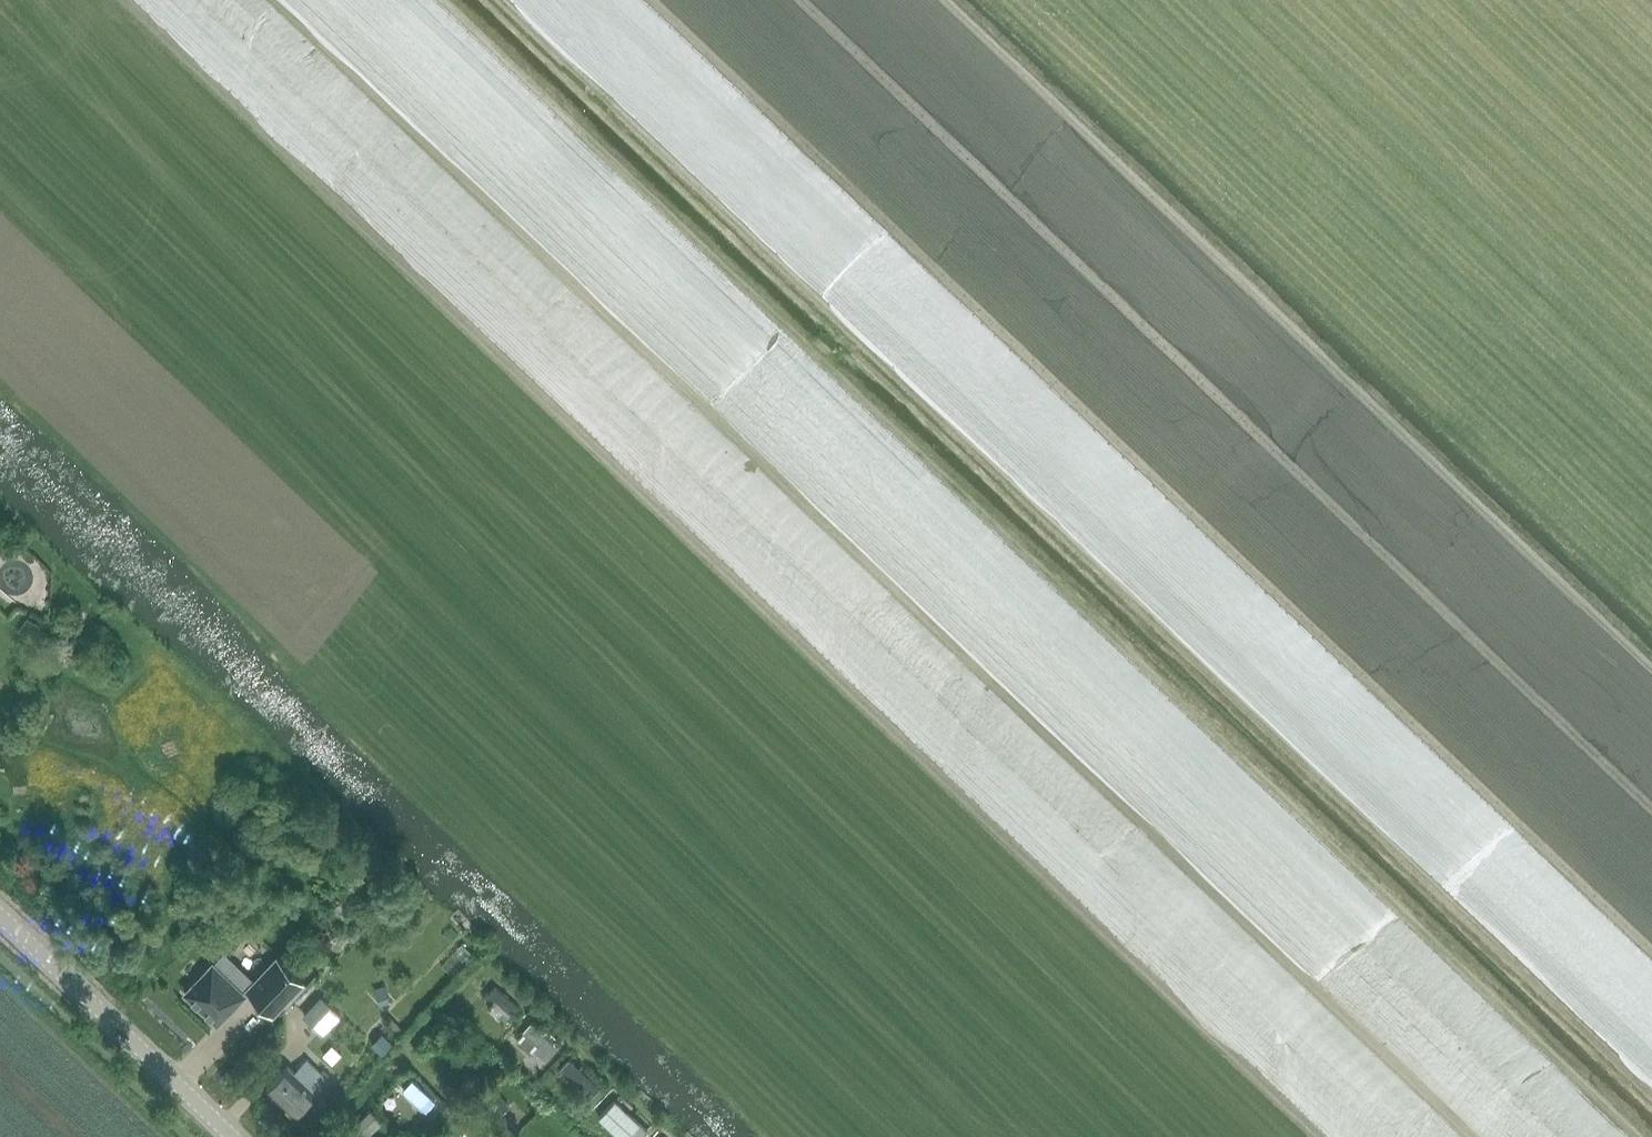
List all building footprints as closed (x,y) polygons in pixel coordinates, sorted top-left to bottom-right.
[(235,985),(213,963),(186,992),(218,1023),(245,994),(248,990),(273,1014),(303,982),(278,957),(255,982),(246,973),(235,985)] [(466,989),(505,1025),(520,1008),(481,973),(466,989)] [(391,1001),(387,990),(377,994),(381,1005),(391,1001)] [(320,998),(301,1017),(321,1036),(339,1017),(320,998)] [(532,1018),(513,1036),(538,1064),(557,1047),(532,1018)] [(585,1102),(600,1087),(570,1055),(554,1071),(585,1102)] [(295,1116),(329,1081),(313,1066),(312,1067),(305,1061),(294,1072),(288,1066),(266,1089),(295,1116)] [(397,1090),(420,1112),(433,1099),(409,1076),(397,1090)] [(500,1136),(501,1136),(517,1128),(496,1090),(479,1099),(500,1136)] [(613,1136),(625,1136),(639,1123),(614,1096),(593,1116),(613,1136)] [(444,1133),(448,1136),(475,1136),(458,1119),(444,1133)]
